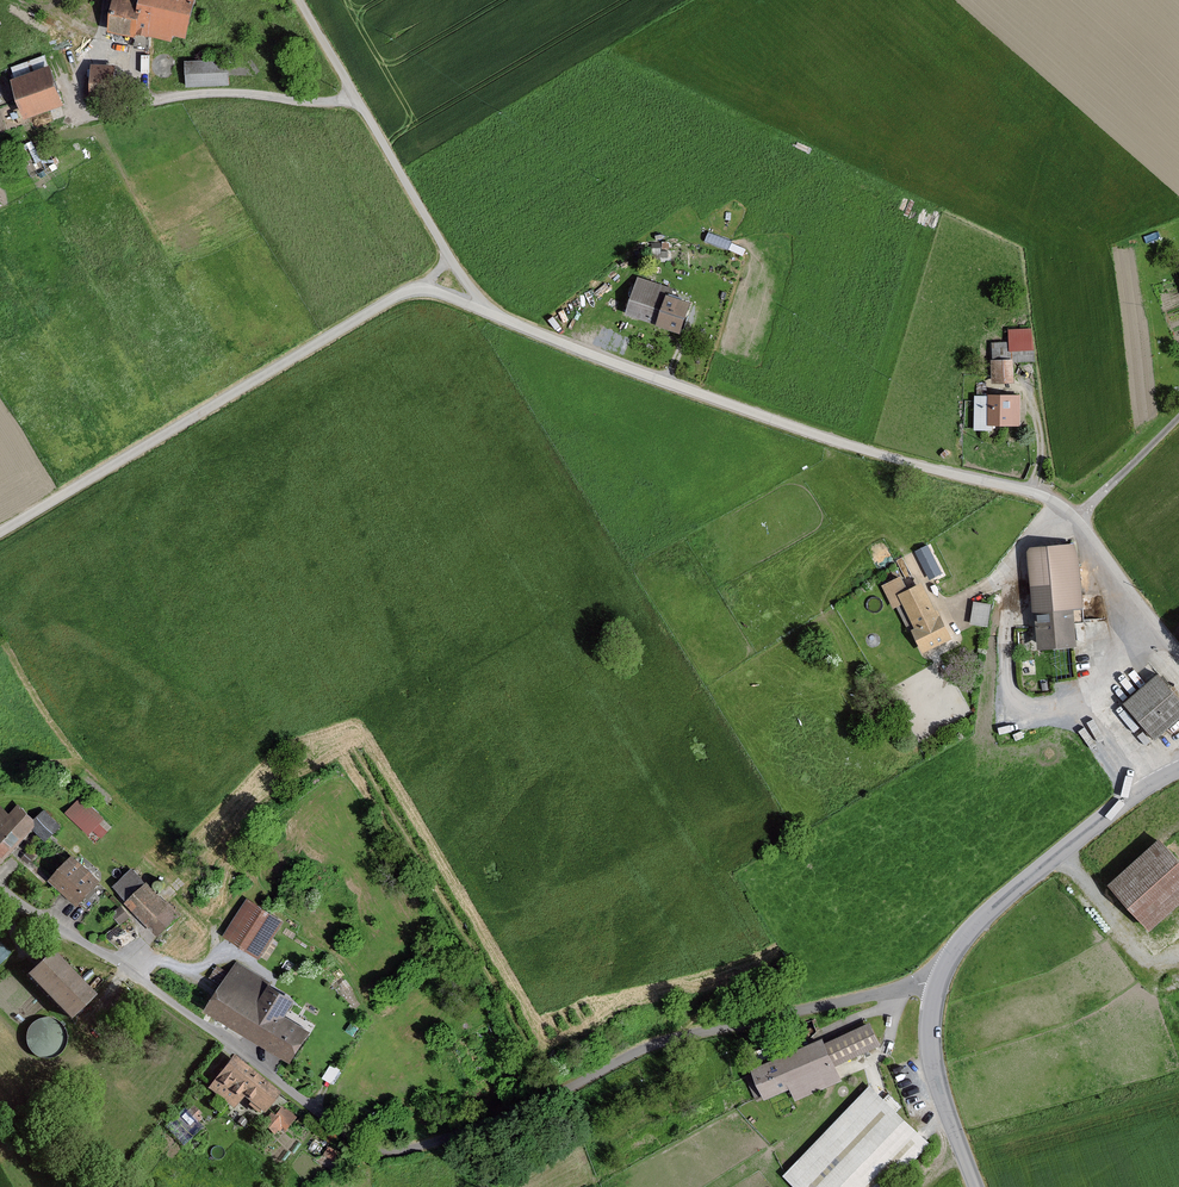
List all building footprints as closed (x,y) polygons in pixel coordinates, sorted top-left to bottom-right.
[(112,29),(135,34),(140,35),(141,32),(146,10),(143,9),(145,0),(118,0),(112,29)] [(143,9),(146,10),(141,32),(173,39),(174,33),(188,36),(196,0),(145,0),(143,9)] [(230,60),(187,62),(188,86),(230,85),(230,60)] [(51,66),(15,80),(28,114),(64,100),(51,66)] [(115,67),(93,66),(92,94),(114,94),(115,67)] [(673,289),(641,278),(629,312),(684,330),(693,303),(671,295),(673,289)] [(1031,330),(1010,331),(1011,350),(1032,349),(1031,330)] [(1013,360),(992,361),(993,383),(1014,382),(1013,360)] [(1020,395),(992,395),(992,423),(1020,423),(1020,395)] [(940,565),(931,544),(921,548),(931,569),(940,565)] [(1082,607),(1076,544),(1033,548),(1042,647),(1078,643),(1075,607),(1082,607)] [(910,590),(903,576),(885,585),(895,607),(906,601),(919,628),(916,630),(926,650),(953,637),(943,616),(940,617),(923,584),(910,590)] [(991,606),(975,603),(972,623),(987,626),(991,606)] [(1159,677),(1129,702),(1157,736),(1178,718),(1178,701),(1159,677)] [(112,824),(82,797),(68,813),(97,840),(112,824)] [(3,806),(0,809),(0,861),(37,823),(20,806),(12,814),(3,806)] [(60,827),(46,815),(35,827),(49,839),(60,827)] [(1161,840),(1111,885),(1152,930),(1178,905),(1178,860),(1161,840)] [(100,881),(75,857),(54,878),(80,903),(100,881)] [(168,903),(133,867),(114,886),(161,935),(182,914),(170,901),(168,903)] [(303,924),(248,891),(223,931),(279,965),(303,924)] [(0,941),(0,964),(12,952),(0,941)] [(91,996),(49,953),(26,975),(69,1018),(91,996)] [(296,1000),(238,964),(211,1008),(294,1059),(311,1032),(285,1016),(296,1000)] [(870,1024),(830,1042),(840,1065),(881,1047),(870,1024)] [(842,1080),(824,1040),(778,1059),(780,1063),(756,1073),(766,1098),(792,1086),(798,1099),(842,1080)] [(277,1093),(233,1058),(209,1088),(233,1107),(242,1095),(262,1111),(277,1093)] [(870,1088),(784,1179),(793,1186),(890,1186),(930,1144),(870,1088)] [(286,1129),(296,1116),(282,1107),(275,1116),(270,1113),(263,1124),(275,1132),(280,1125),(286,1129)]
